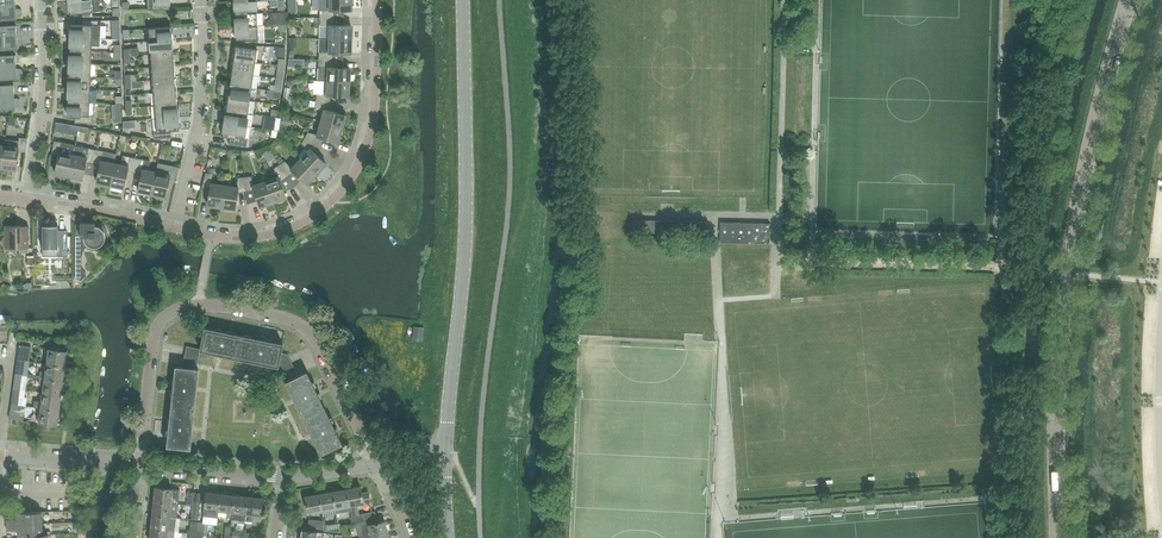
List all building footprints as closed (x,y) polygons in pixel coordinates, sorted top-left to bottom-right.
[(16,17),(19,17),(21,15),(22,12),(21,10),(19,9),(16,9),(15,0),(0,0),(0,18),(16,17)] [(92,12),(100,11),(99,0),(75,0),(69,1),(70,13),(70,14),(92,12)] [(169,0),(147,0),(147,9),(170,8),(170,7),(169,7),(169,0)] [(256,0),(245,0),(234,0),(235,13),(257,12),(256,0)] [(319,17),(334,17),(334,10),(351,10),(351,0),(329,0),(329,10),(319,10),(319,17)] [(235,13),(235,26),(257,25),(257,12),(235,13)] [(317,25),(328,25),(328,39),(351,39),(351,25),(334,24),(334,17),(319,17),(317,17),(317,25)] [(70,25),(70,37),(92,38),(100,38),(101,25),(70,24),(70,25)] [(17,47),(16,25),(0,26),(0,48),(17,47)] [(258,39),(257,25),(235,26),(236,39),(235,40),(258,39)] [(171,26),(169,26),(148,28),(150,41),(172,39),(171,27),(171,26)] [(92,51),(92,38),(70,37),(69,50),(92,51)] [(319,38),(318,59),(333,60),(333,53),(350,53),(351,39),(328,39),(319,38)] [(150,41),(151,54),(173,52),(172,39),(150,41)] [(257,49),(235,45),(233,59),(255,62),(257,49)] [(69,50),(69,63),(91,64),(92,51),(69,50)] [(152,67),(169,65),(174,65),(173,52),(151,54),(152,67)] [(17,77),(17,76),(19,76),(22,75),(22,72),(21,70),(19,68),(16,69),(15,55),(0,55),(0,78),(17,77)] [(253,75),(255,62),(233,59),(231,72),(253,75)] [(326,81),(329,81),(349,82),(350,68),(332,67),(333,60),(318,59),(317,80),(326,81)] [(91,76),(91,64),(69,63),(68,76),(91,76)] [(174,65),(169,65),(152,67),(153,80),(175,78),(174,65)] [(231,72),(230,84),(252,87),(253,75),(231,72)] [(68,76),(68,88),(90,89),(91,76),(68,76)] [(153,80),(154,92),(176,91),(175,78),(153,80)] [(348,96),(349,82),(329,81),(326,81),(326,94),(316,94),(315,100),(330,103),(331,95),(348,96)] [(15,106),(18,106),(20,105),(21,102),(19,99),(17,98),(14,98),(14,84),(0,85),(0,108),(15,107),(15,106)] [(250,100),(252,87),(230,84),(228,97),(250,100)] [(68,88),(68,101),(90,102),(90,89),(68,88)] [(177,104),(176,91),(154,92),(155,105),(177,104)] [(248,113),(250,100),(228,97),(226,110),(248,113)] [(323,109),(320,122),(341,128),(345,115),(328,110),(330,103),(315,100),(314,107),(323,109)] [(67,115),(68,115),(75,115),(75,122),(74,122),(92,123),(93,115),(89,114),(90,102),(68,101),(67,115)] [(155,105),(156,118),(178,116),(177,104),(155,105)] [(226,110),(224,122),(246,126),(248,113),(226,110)] [(157,130),(153,131),(154,139),(172,137),(171,130),(179,130),(179,129),(178,116),(156,118),(157,130)] [(270,123),(269,129),(277,130),(278,130),(280,117),(277,117),(271,116),(270,123)] [(56,122),(55,131),(64,132),(66,123),(56,122)] [(244,138),(246,126),(224,122),(222,135),(222,136),(230,137),(229,143),(229,144),(246,147),(248,138),(244,138)] [(316,134),(307,132),(304,137),(317,144),(321,137),(337,142),(341,128),(320,122),(316,134)] [(5,139),(4,145),(2,167),(16,168),(18,151),(24,152),(25,152),(27,138),(19,137),(18,141),(5,139)] [(313,151),(317,144),(304,137),(301,143),(308,149),(300,158),(316,173),(326,163),(313,151)] [(55,173),(68,176),(73,154),(67,153),(67,151),(67,148),(67,146),(68,143),(62,142),(54,140),(51,155),(52,155),(58,156),(55,173)] [(86,162),(93,163),(96,149),(75,145),(73,154),(68,176),(82,179),(86,162)] [(269,148),(263,152),(269,162),(275,158),(269,148)] [(110,184),(114,163),(116,153),(96,149),(93,163),(100,165),(96,182),(110,184)] [(121,164),(114,163),(110,184),(124,187),(127,171),(134,172),(137,158),(123,155),(121,164)] [(137,190),(151,193),(156,171),(149,170),(150,163),(150,160),(137,158),(134,172),(141,173),(137,190)] [(285,160),(279,164),(287,176),(294,172),(306,184),(316,173),(300,158),(291,168),(285,160)] [(176,181),(179,167),(158,162),(156,171),(151,193),(165,196),(169,179),(175,181),(176,181)] [(280,181),(287,176),(279,164),(273,168),(275,171),(263,175),(265,181),(273,202),(286,197),(280,181)] [(200,168),(191,167),(189,185),(197,186),(200,168)] [(207,205),(221,207),(224,185),(211,183),(212,173),(205,172),(202,187),(203,186),(210,187),(207,205)] [(236,187),(224,185),(221,207),(235,209),(238,192),(246,191),(244,176),(237,177),(236,187)] [(251,176),(244,176),(246,191),(253,190),(259,206),(273,202),(265,181),(253,185),(251,176)] [(99,223),(95,222),(80,222),(80,224),(75,224),(75,236),(75,279),(80,279),(85,275),(83,270),(81,266),(79,261),(79,256),(79,251),(81,247),(83,245),(86,248),(90,250),(95,250),(99,249),(103,246),(106,243),(108,238),(108,233),(106,229),(103,225),(99,223)] [(770,223),(720,222),(720,242),(722,242),(721,292),(769,293),(770,223)] [(50,223),(40,223),(40,233),(42,233),(42,248),(42,256),(57,256),(67,256),(67,235),(60,235),(60,231),(58,231),(58,225),(50,225),(50,223)] [(3,238),(3,240),(3,242),(3,245),(5,245),(5,248),(6,248),(8,250),(11,251),(14,250),(16,248),(19,248),(19,252),(28,252),(28,225),(5,225),(5,238),(3,238)] [(243,335),(220,330),(204,326),(199,348),(199,349),(238,357),(243,335)] [(282,344),(243,335),(238,357),(277,366),(280,352),(282,344)] [(19,345),(18,359),(30,361),(32,346),(19,345)] [(198,355),(199,349),(199,348),(186,345),(184,352),(198,355)] [(66,350),(48,348),(46,363),(64,365),(66,350)] [(184,352),(183,359),(196,362),(198,355),(184,352)] [(291,363),(287,353),(280,352),(277,366),(278,369),(291,363)] [(18,359),(16,374),(22,375),(28,376),(30,361),(18,359)] [(41,372),(40,377),(62,380),(64,365),(46,363),(45,372),(41,372)] [(294,370),(291,363),(278,369),(281,376),(294,370)] [(175,366),(171,405),(193,407),(197,368),(175,366)] [(285,382),(295,402),(303,417),(324,407),(306,371),(285,382)] [(44,385),(43,393),(60,395),(62,380),(40,377),(39,384),(44,385)] [(34,407),(41,408),(58,410),(60,395),(43,393),(42,401),(35,400),(34,407)] [(189,447),(191,426),(193,407),(171,405),(167,444),(189,447)] [(341,443),(324,407),(303,417),(320,453),(341,443)] [(57,425),(58,410),(41,408),(39,423),(57,425)] [(356,515),(354,505),(370,502),(368,493),(362,494),(361,486),(347,489),(350,506),(352,516),(356,515)] [(155,487),(154,500),(178,503),(180,489),(155,487)] [(336,508),(350,506),(347,489),(333,491),(336,508)] [(201,493),(195,492),(188,491),(187,504),(193,505),(199,506),(201,493)] [(336,508),(333,491),(319,494),(321,511),(322,515),(337,513),(336,508)] [(210,519),(211,517),(218,518),(218,512),(220,494),(206,492),(205,510),(204,518),(210,519)] [(234,495),(220,494),(218,512),(227,513),(226,517),(232,518),(234,495)] [(308,513),(321,511),(319,494),(305,496),(308,513)] [(245,521),(245,519),(248,497),(234,495),(232,518),(231,522),(245,523),(245,521)] [(262,498),(248,497),(245,519),(245,521),(252,522),(253,514),(260,515),(262,498)] [(154,500),(152,514),(177,517),(178,503),(154,500)] [(7,520),(7,525),(42,523),(42,513),(45,513),(45,511),(17,513),(17,519),(7,520)] [(356,515),(352,516),(351,516),(353,524),(377,518),(375,511),(356,515)] [(152,514),(151,528),(175,531),(177,517),(152,514)] [(308,527),(323,528),(324,521),(309,519),(308,527)] [(361,525),(363,535),(359,535),(359,537),(375,537),(388,535),(385,521),(368,524),(361,525)] [(18,530),(18,537),(23,537),(23,536),(43,535),(46,535),(46,532),(43,533),(42,523),(7,525),(7,531),(18,530)] [(175,531),(151,528),(150,537),(175,537),(175,531)]
